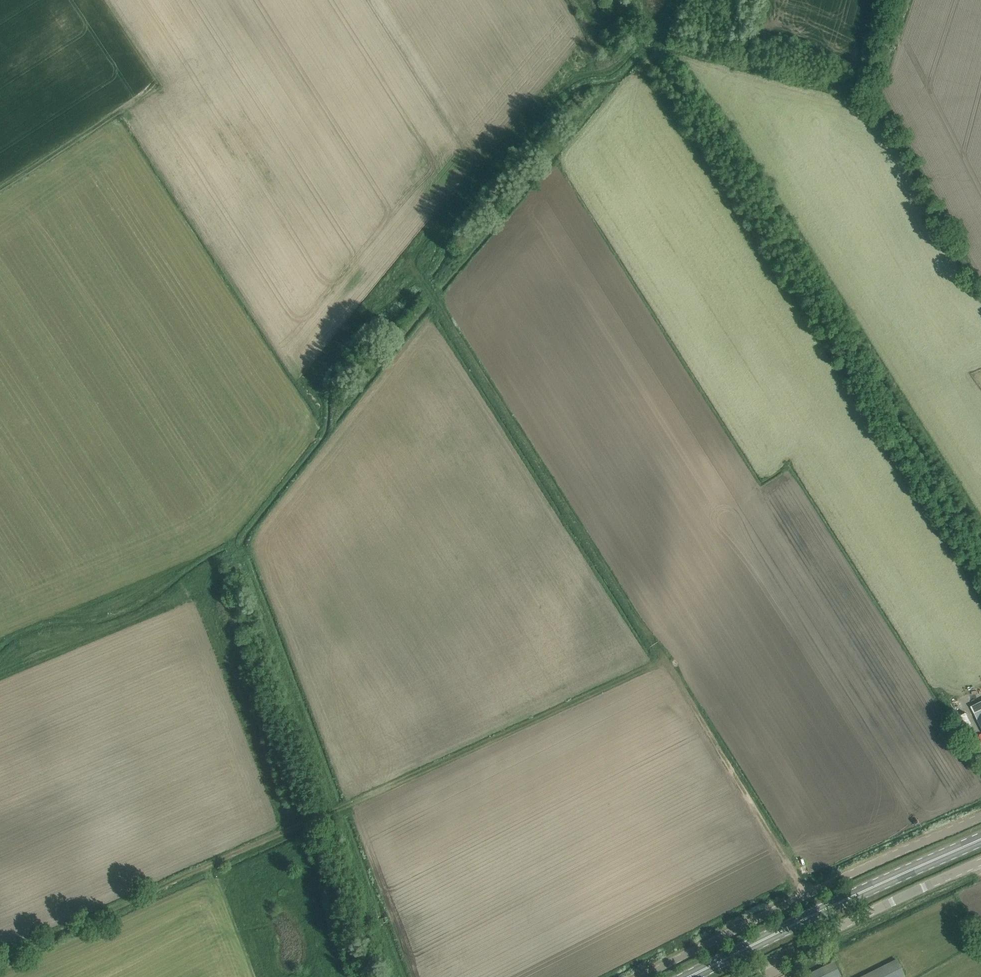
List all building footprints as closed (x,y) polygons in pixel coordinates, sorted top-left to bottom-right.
[(971,706),(975,714),(978,720),(980,726),(980,701),(971,706)] [(966,713),(959,716),(965,727),(971,723),(966,713)] [(965,727),(979,755),(980,754),(980,743),(971,723),(965,727)] [(860,976),(902,976),(904,976),(896,959),(860,976)] [(841,975),(834,961),(801,976),(837,976),(841,975)]
